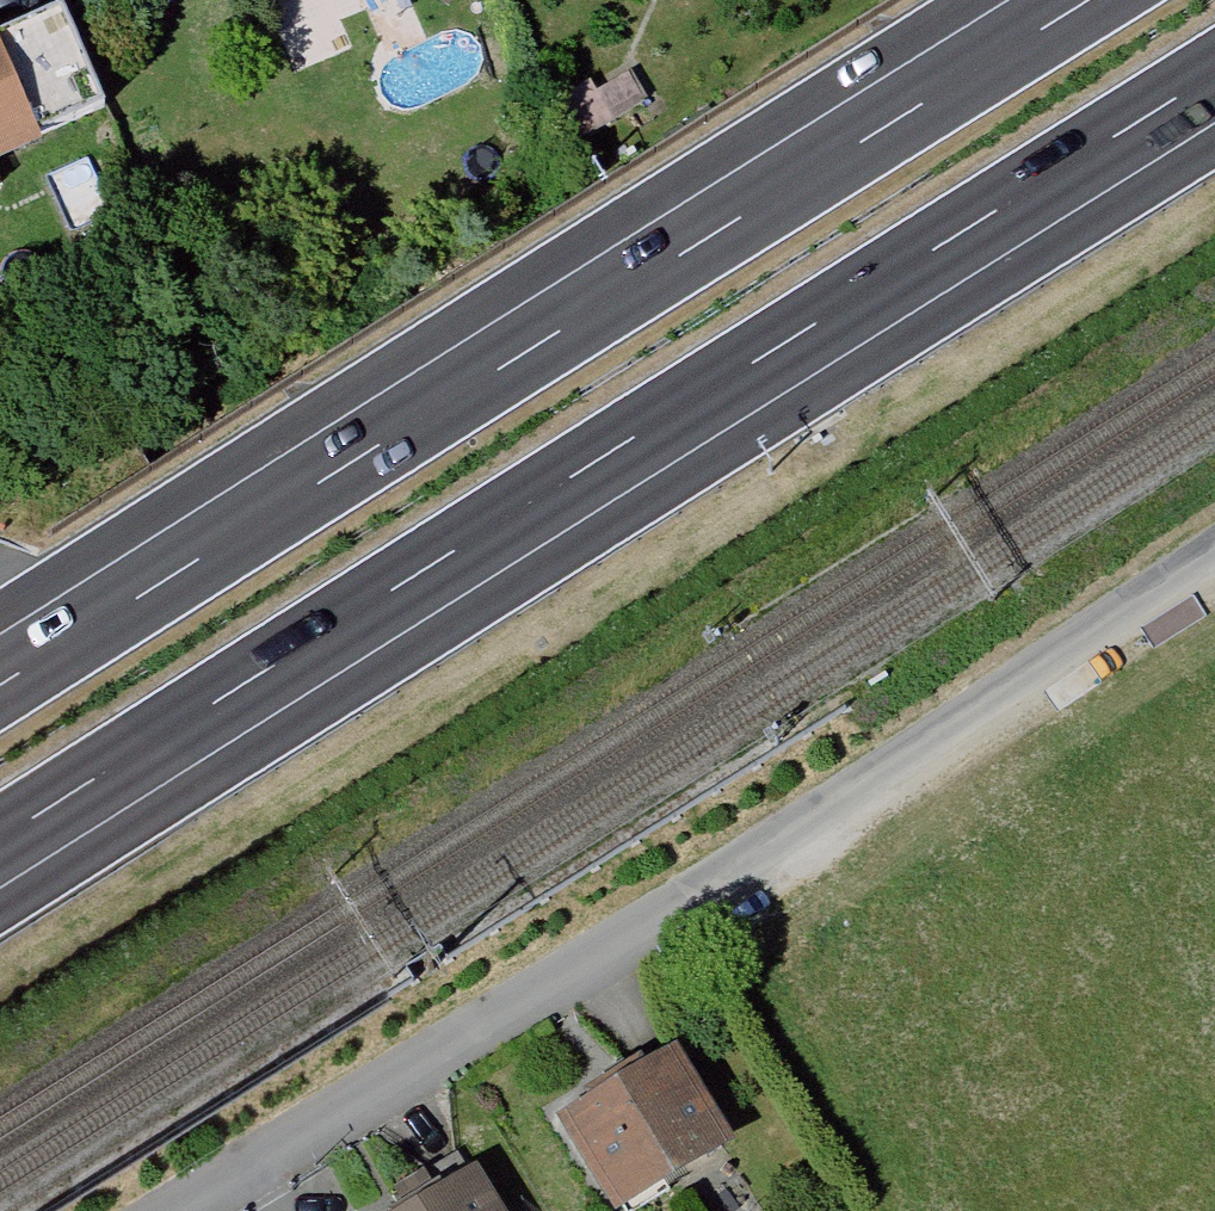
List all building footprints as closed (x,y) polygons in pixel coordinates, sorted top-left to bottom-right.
[(433,13),(462,0),(427,0),(433,13)] [(37,164),(31,149),(96,121),(57,30),(0,54),(0,179),(37,164)] [(584,96),(552,115),(574,150),(643,107),(628,83),(590,106),(584,96)] [(549,1137),(592,1210),(666,1210),(730,1174),(669,1068),(549,1137)] [(425,1210),(483,1210),(467,1185),(425,1210)]
